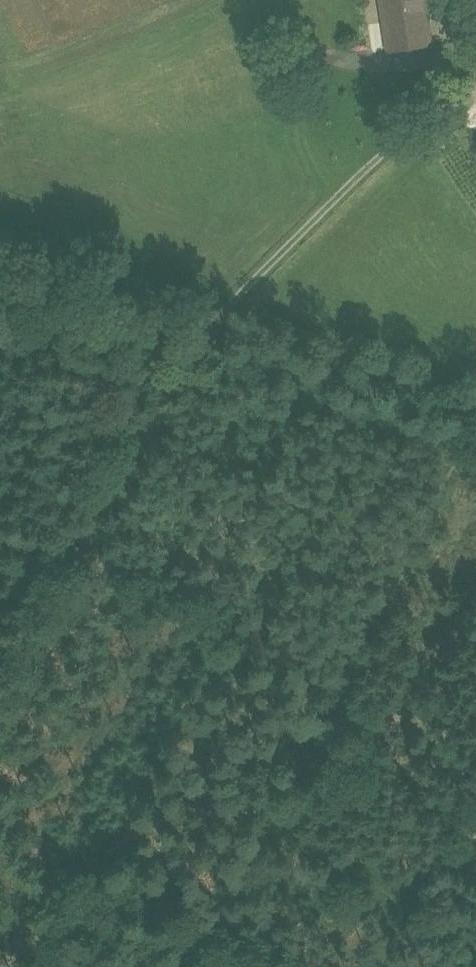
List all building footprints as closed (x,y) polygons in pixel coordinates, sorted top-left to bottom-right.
[(384,27),(388,49),(388,50),(409,46),(407,31),(406,24),(402,0),(380,0),(384,27)] [(406,24),(407,31),(409,46),(431,43),(431,42),(429,28),(424,0),(402,0),(406,24)]
